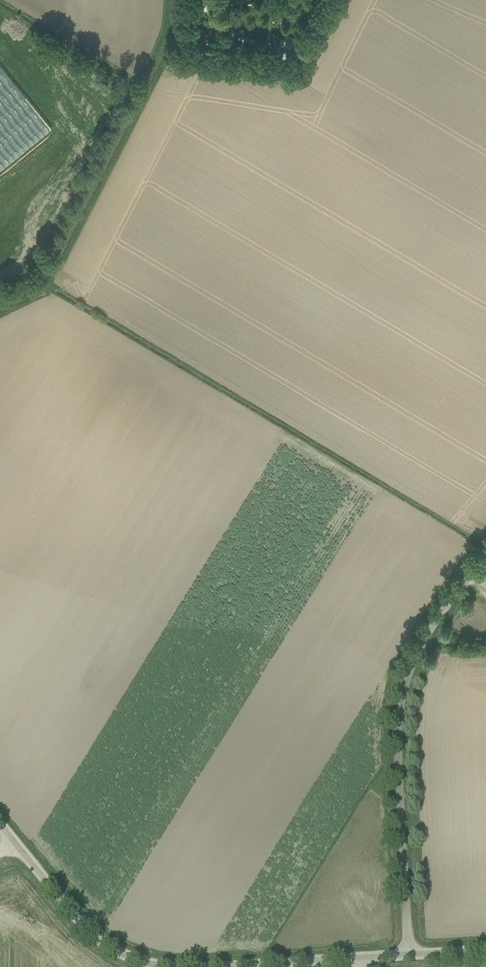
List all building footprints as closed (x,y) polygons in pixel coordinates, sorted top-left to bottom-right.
[(50,127),(0,65),(0,168),(50,127)]
